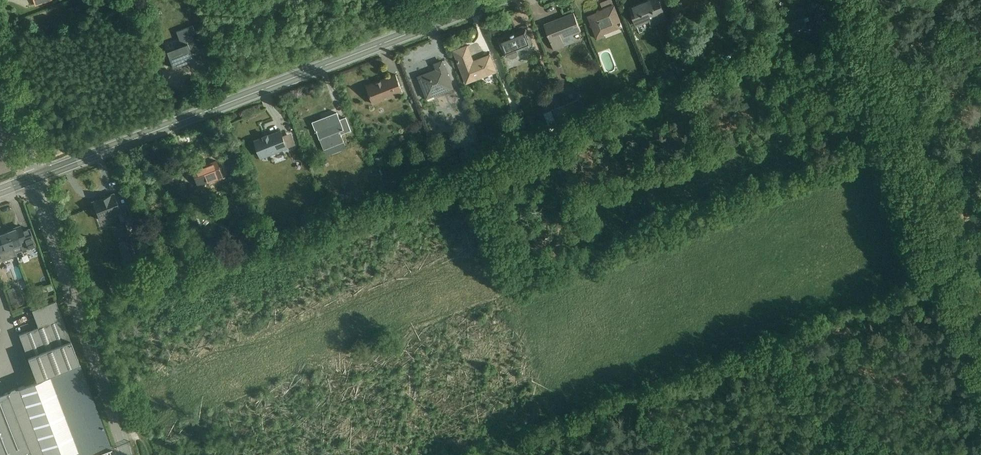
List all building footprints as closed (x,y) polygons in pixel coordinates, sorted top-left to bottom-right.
[(669,18),(662,0),(648,0),(631,7),(640,30),(669,18)] [(599,37),(623,28),(614,3),(590,12),(599,37)] [(585,38),(575,11),(546,22),(556,49),(585,38)] [(507,56),(533,46),(525,26),(499,37),(507,56)] [(176,71),(201,62),(194,43),(169,52),(176,71)] [(468,85),(499,73),(491,53),(475,60),(468,44),(453,50),(468,85)] [(427,102),(456,91),(444,58),(415,69),(427,102)] [(374,105),(406,92),(398,73),(367,86),(374,105)] [(319,139),(345,129),(338,110),(312,120),(319,139)] [(263,158),(290,148),(283,128),(255,138),(263,158)] [(198,185),(223,177),(217,158),(192,167),(198,185)] [(100,220),(122,211),(114,193),(93,202),(100,220)] [(19,252),(38,245),(30,225),(11,232),(19,252)] [(11,232),(0,236),(0,250),(3,258),(19,252),(11,232)] [(18,285),(8,288),(12,302),(22,299),(18,285)] [(0,403),(0,454),(100,454),(114,449),(69,341),(23,360),(35,388),(0,403)]
